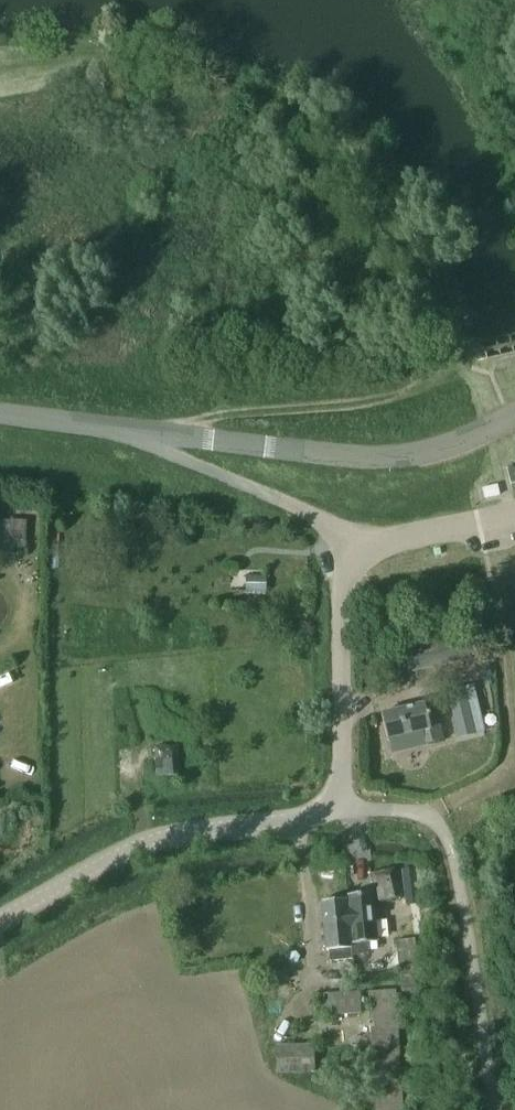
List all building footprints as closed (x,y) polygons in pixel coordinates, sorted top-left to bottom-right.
[(514,352),(514,332),(482,341),(487,360),(514,352)] [(4,546),(26,547),(28,522),(5,520),(4,546)] [(266,592),(266,578),(247,577),(247,592),(266,592)] [(447,692),(458,738),(476,734),(464,688),(447,692)] [(425,704),(381,714),(387,740),(424,731),(427,744),(443,740),(436,711),(427,714),(425,704)] [(179,777),(176,746),(154,748),(156,779),(179,777)] [(408,894),(404,863),(378,865),(382,897),(408,894)] [(372,893),(347,896),(347,899),(352,956),(368,954),(367,943),(377,942),(372,893)] [(352,959),(352,956),(347,899),(322,902),(326,951),(329,951),(330,962),(352,959)] [(395,990),(368,992),(375,1109),(403,1109),(395,990)] [(324,1016),(362,1014),(360,992),(323,995),(324,1016)] [(314,1044),(276,1045),(277,1075),(315,1074),(314,1044)]
